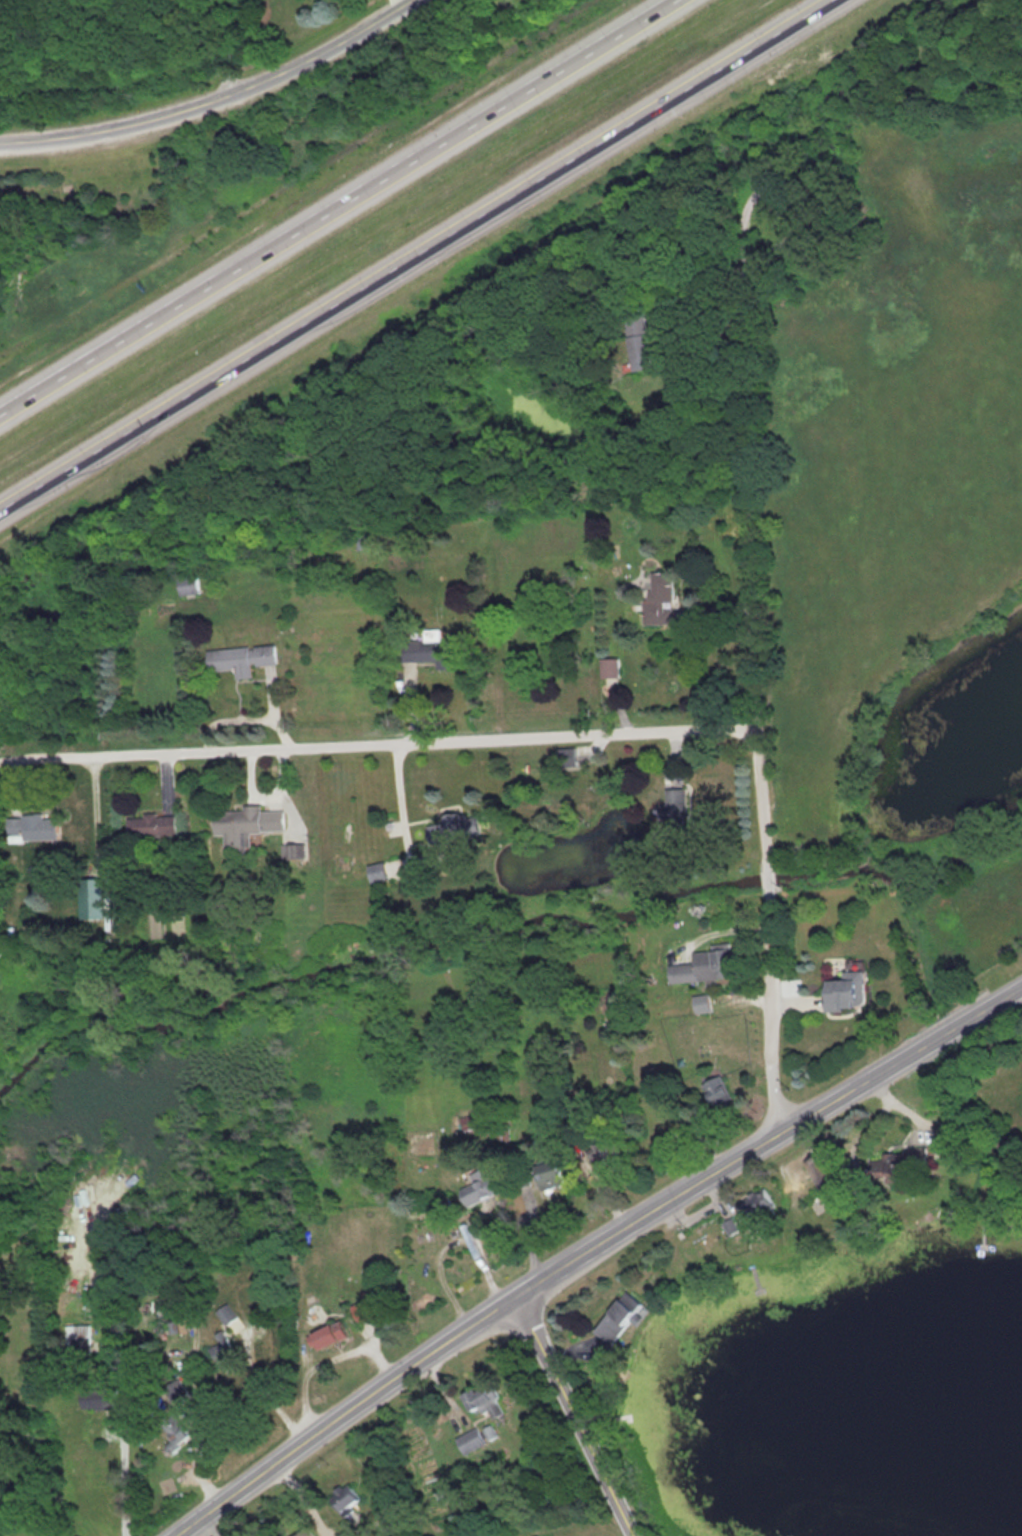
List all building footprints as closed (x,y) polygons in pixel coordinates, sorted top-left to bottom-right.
[(645,312),(624,315),(631,371),(653,368),(645,312)] [(31,493),(34,498),(56,483),(52,478),(31,493)] [(357,549),(368,549),(368,534),(357,534),(357,549)] [(647,625),(673,625),(673,572),(647,572),(647,625)] [(198,576),(178,578),(180,596),(200,593),(198,576)] [(437,662),(437,670),(455,669),(454,639),(441,639),(441,630),(424,630),(424,641),(396,641),(396,662),(437,662)] [(275,645),(207,650),(208,672),(235,670),(236,679),(252,678),(251,666),(277,664),(275,645)] [(601,679),(607,679),(607,691),(617,691),(617,680),(619,680),(619,659),(601,659),(601,679)] [(665,819),(685,819),(685,789),(665,789),(665,819)] [(213,836),(224,835),(224,848),(250,847),(250,833),(285,831),(284,810),(261,811),(261,808),(212,810),(213,836)] [(429,843),(480,836),(477,817),(467,819),(466,812),(441,815),(442,824),(426,826),(429,843)] [(127,815),(127,837),(176,837),(176,815),(127,815)] [(7,818),(7,842),(56,842),(56,818),(7,818)] [(288,858),(302,858),(301,846),(288,846),(288,858)] [(368,866),(370,882),(386,880),(384,864),(368,866)] [(79,919),(103,919),(103,879),(79,879),(79,919)] [(733,978),(731,949),(692,953),(692,964),(667,966),(669,983),(733,978)] [(862,971),(840,972),(840,979),(823,979),(824,1010),(863,1009),(862,971)] [(693,1014),(710,1013),(708,995),(691,997),(693,1014)] [(700,1085),(713,1112),(732,1102),(719,1076),(700,1085)] [(461,1134),(476,1132),(474,1116),(459,1118),(461,1134)] [(563,1185),(555,1160),(532,1168),(540,1193),(563,1185)] [(465,1209),(497,1193),(489,1175),(457,1191),(465,1209)] [(362,1302),(349,1307),(357,1324),(383,1312),(372,1289),(359,1295),(362,1302)] [(638,1306),(632,1302),(634,1299),(623,1291),(595,1332),(612,1344),(638,1306)] [(227,1327),(238,1318),(227,1304),(216,1313),(227,1327)] [(314,1353),(348,1338),(340,1320),(306,1336),(314,1353)] [(89,1326),(66,1326),(66,1358),(90,1357),(89,1326)] [(461,1397),(470,1413),(478,1409),(481,1415),(489,1411),(494,1421),(507,1415),(490,1382),(461,1397)] [(173,1436),(165,1446),(173,1452),(189,1432),(167,1414),(159,1425),(173,1436)] [(483,1432),(491,1441),(498,1435),(490,1426),(483,1432)] [(486,1445),(477,1428),(455,1440),(464,1456),(486,1445)] [(362,1503),(354,1491),(334,1504),(342,1516),(362,1503)] [(305,1527),(294,1535),(313,1535),(305,1527)]
